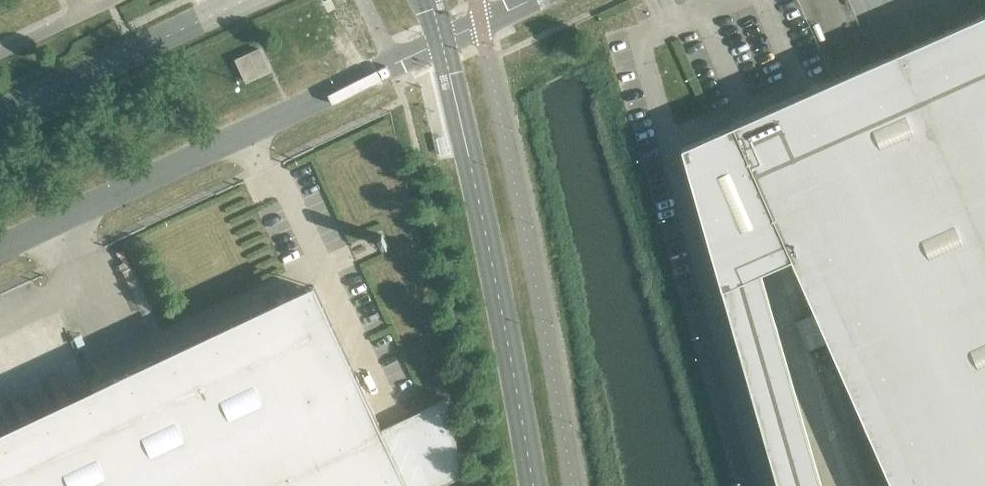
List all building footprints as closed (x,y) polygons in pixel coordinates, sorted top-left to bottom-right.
[(731,125),(681,147),(723,292),(778,485),(821,485),(761,276),(760,272),(791,258),(892,485),(984,485),(984,13),(731,125)] [(271,70),(260,47),(235,59),(246,82),(271,70)] [(0,454),(0,485),(442,485),(464,476),(450,397),(382,429),(314,285),(290,296),(287,289),(270,297),(273,304),(93,388),(101,407),(0,454)]
